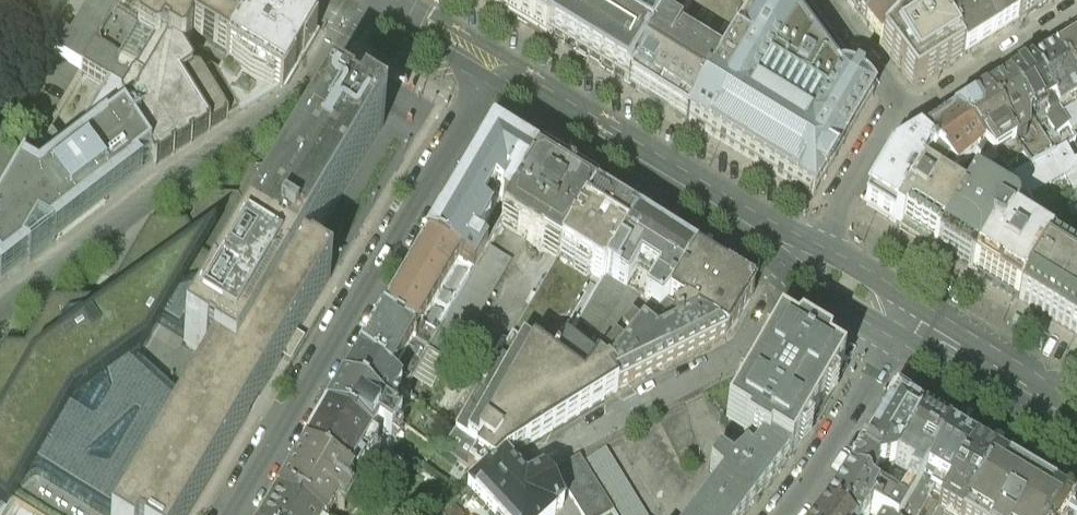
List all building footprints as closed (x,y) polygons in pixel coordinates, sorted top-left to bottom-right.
[(42,36),(64,0),(0,0),(0,11),(42,36)] [(71,38),(66,36),(56,53),(82,68),(123,0),(92,0),(71,38)] [(162,14),(153,9),(134,39),(159,54),(165,43),(183,54),(194,36),(228,58),(259,3),(254,0),(171,0),(162,14)] [(153,9),(162,14),(171,0),(134,0),(153,9)] [(484,4),(507,17),(527,29),(545,40),(569,0),(478,0),(484,4)] [(545,40),(595,70),(628,89),(681,0),(569,0),(545,40)] [(628,89),(636,93),(659,108),(687,124),(760,0),(681,0),(628,89)] [(687,124),(703,134),(813,198),(872,98),(798,0),(760,0),(687,124)] [(865,24),(888,0),(847,0),(865,24)] [(865,24),(881,43),(911,11),(901,1),(902,0),(888,0),(865,24)] [(915,6),(930,28),(940,21),(938,18),(954,0),(921,0),(915,6)] [(938,18),(940,21),(964,57),(995,38),(971,0),(954,0),(938,18)] [(995,38),(1017,23),(1003,0),(971,0),(995,38)] [(1017,23),(1048,4),(1045,0),(1003,0),(1017,23)] [(259,3),(228,58),(219,74),(240,112),(282,89),(298,62),(315,36),(259,3)] [(915,6),(911,11),(881,43),(915,88),(964,57),(940,21),(930,28),(915,6)] [(240,112),(219,74),(228,58),(194,36),(183,54),(165,43),(159,54),(134,39),(118,68),(136,79),(126,95),(108,85),(69,153),(55,131),(29,174),(24,171),(0,212),(0,280),(1,280),(45,247),(154,165),(240,112)] [(1052,59),(1076,98),(1076,44),(1052,59)] [(1029,74),(1057,118),(1071,108),(1076,105),(1076,98),(1052,59),(1029,74)] [(1014,83),(1006,88),(1031,126),(1037,134),(1057,118),(1029,74),(1023,77),(1021,79),(1021,78),(1014,83)] [(1014,148),(1016,150),(1027,143),(1027,129),(1031,126),(1006,88),(990,99),(985,102),(1014,148)] [(963,116),(953,122),(990,160),(992,162),(1014,148),(985,102),(975,108),(963,116)] [(191,349),(211,361),(236,376),(301,266),(382,130),(360,117),(355,126),(348,122),(350,119),(328,106),(292,167),(191,349)] [(1057,118),(1067,133),(1070,138),(1071,137),(1076,134),(1076,117),(1071,108),(1057,118)] [(1057,118),(1037,134),(1053,158),(1064,152),(1065,153),(1075,143),(1071,137),(1070,138),(1067,133),(1057,118)] [(990,160),(953,122),(946,127),(932,136),(918,144),(933,157),(955,177),(973,163),(979,169),(990,160)] [(1027,143),(1016,150),(1030,171),(1053,158),(1037,134),(1031,126),(1027,129),(1027,143)] [(506,218),(536,167),(489,139),(464,185),(491,200),(503,208),(500,214),(506,218)] [(933,157),(918,144),(908,151),(894,159),(866,208),(893,224),(918,182),(933,157)] [(1014,148),(992,162),(1010,182),(1030,171),(1016,150),(1014,148)] [(985,196),(1001,207),(1002,206),(1013,214),(1014,216),(1015,218),(1015,220),(1016,223),(1014,228),(1037,216),(1029,200),(1064,181),(1073,198),(1076,196),(1076,164),(1073,166),(1065,153),(1064,152),(1053,158),(1030,171),(1010,182),(985,196)] [(955,177),(933,157),(918,182),(962,208),(972,192),(955,177)] [(973,163),(955,177),(972,192),(985,196),(1010,182),(992,162),(990,160),(979,169),(973,163)] [(115,514),(120,514),(211,361),(191,349),(292,167),(254,166),(237,195),(204,195),(186,224),(149,224),(104,299),(51,299),(24,343),(3,344),(0,349),(0,419),(30,367),(192,257),(142,352),(68,398),(28,465),(115,514)] [(536,167),(506,218),(500,228),(558,262),(593,201),(536,167)] [(918,182),(893,224),(937,251),(962,208),(918,182)] [(491,200),(464,185),(426,250),(457,270),(471,278),(485,256),(474,249),(487,227),(478,220),(491,200)] [(997,246),(1010,230),(1014,228),(1016,223),(1015,220),(1015,218),(1014,216),(1013,214),(1002,206),(1001,207),(985,196),(972,192),(962,208),(937,251),(972,271),(990,242),(997,246)] [(1073,198),(1060,205),(1070,225),(1068,226),(1068,227),(1046,238),(1040,245),(1049,250),(1051,247),(1076,244),(1076,196),(1073,198)] [(636,228),(593,201),(558,262),(531,307),(551,319),(557,321),(563,320),(568,316),(590,279),(601,286),(636,228)] [(636,228),(601,286),(578,327),(614,346),(631,325),(643,334),(667,307),(694,262),(636,228)] [(1014,228),(1010,230),(997,246),(990,242),(972,271),(1018,299),(1049,250),(1040,245),(1014,228)] [(457,270),(426,250),(380,325),(413,344),(457,270)] [(1049,250),(1018,299),(1076,335),(1076,267),(1049,250)] [(68,398),(142,352),(192,257),(30,367),(0,419),(0,506),(3,508),(12,492),(28,465),(68,398)] [(759,301),(694,262),(667,307),(719,344),(759,301)] [(301,266),(236,376),(211,361),(120,514),(194,514),(252,418),(332,285),(301,266)] [(551,319),(531,307),(510,339),(531,353),(551,319)] [(719,344),(667,307),(643,334),(631,325),(614,346),(578,327),(552,369),(606,404),(719,344)] [(413,344),(380,325),(358,363),(389,384),(413,344)] [(797,345),(779,334),(729,421),(748,432),(745,437),(761,447),(769,451),(771,448),(790,460),(818,413),(842,372),(824,361),(827,355),(812,346),(800,339),(797,345)] [(531,353),(510,339),(442,453),(479,482),(502,465),(606,404),(552,369),(531,353)] [(389,384),(358,363),(343,388),(397,423),(405,410),(399,405),(404,396),(389,384)] [(397,423),(343,388),(327,415),(371,442),(377,431),(390,439),(399,424),(397,423)] [(894,404),(848,477),(866,488),(867,491),(876,496),(922,421),(894,404)] [(371,442),(327,415),(303,455),(350,484),(392,509),(399,494),(356,467),(371,442)] [(876,496),(870,508),(873,511),(880,514),(902,514),(919,484),(948,434),(922,421),(876,496)] [(948,434),(919,484),(944,500),(974,450),(948,434)] [(761,447),(745,456),(732,469),(718,460),(709,472),(721,483),(697,514),(746,514),(790,460),(771,448),(769,451),(761,447)] [(936,514),(964,514),(996,463),(974,450),(944,500),(936,514)] [(605,451),(580,466),(610,514),(645,514),(605,451)] [(303,455),(278,497),(309,514),(329,514),(350,484),(303,455)] [(580,466),(577,462),(554,474),(579,514),(610,514),(580,466)] [(1064,502),(996,463),(964,514),(1057,514),(1064,502)] [(540,481),(525,489),(502,465),(479,482),(467,495),(489,514),(555,514),(560,510),(540,481)] [(824,512),(829,514),(870,514),(873,511),(870,508),(876,496),(867,491),(866,488),(848,477),(824,512)] [(467,495),(447,514),(489,514),(467,495)] [(278,497),(268,514),(309,514),(278,497)] [(1072,507),(1064,502),(1057,514),(1076,514),(1076,509),(1072,507)]
